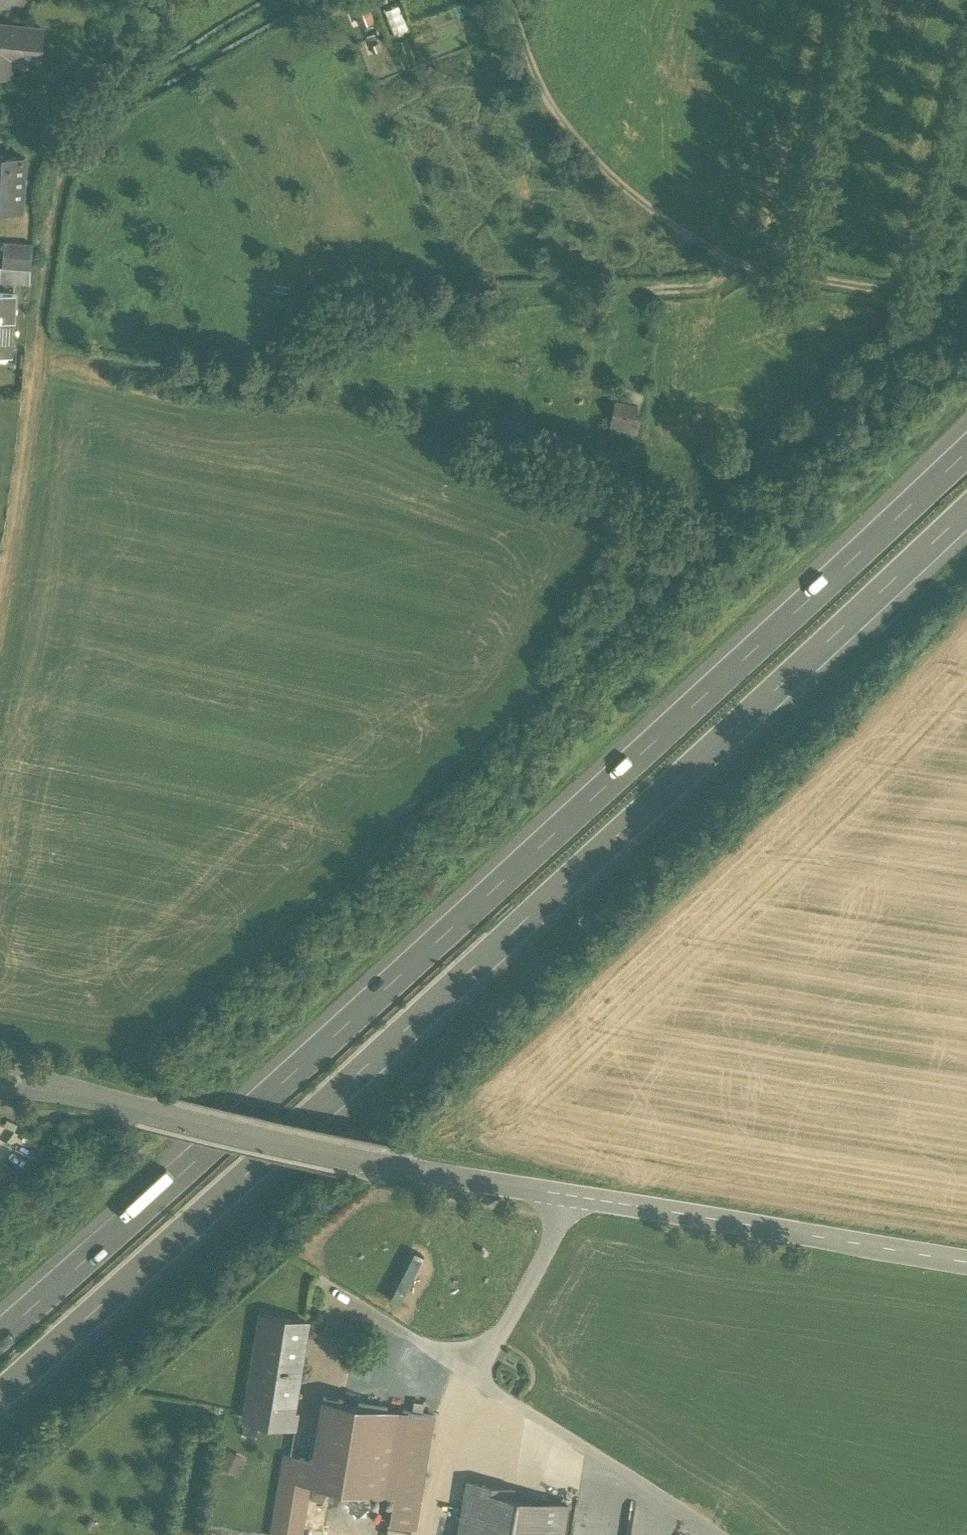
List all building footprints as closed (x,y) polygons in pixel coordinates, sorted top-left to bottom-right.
[(0,22),(0,70),(11,71),(12,56),(40,58),(42,25),(0,22)] [(0,154),(0,207),(21,208),(24,155),(0,154)] [(32,243),(7,241),(5,267),(31,269),(32,243)] [(0,267),(0,282),(30,284),(31,269),(5,267),(0,267)] [(0,294),(0,347),(11,348),(13,322),(15,295),(0,294)] [(638,415),(614,411),(609,443),(632,447),(638,415)] [(305,1321),(264,1315),(255,1375),(252,1374),(249,1394),(288,1401),(291,1382),(296,1383),(301,1357),(299,1357),(305,1321)] [(249,1394),(248,1394),(244,1418),(260,1421),(262,1425),(265,1427),(270,1428),(274,1426),(277,1423),(296,1426),(298,1413),(293,1412),(294,1402),(288,1401),(249,1394)] [(323,1396),(313,1459),(283,1455),(270,1534),(302,1534),(311,1482),(393,1496),(407,1410),(323,1396)] [(434,1415),(407,1410),(393,1496),(421,1501),(434,1415)] [(468,1481),(459,1534),(562,1534),(567,1504),(512,1495),(513,1488),(468,1481)] [(421,1501),(393,1496),(388,1523),(416,1527),(421,1501)]
